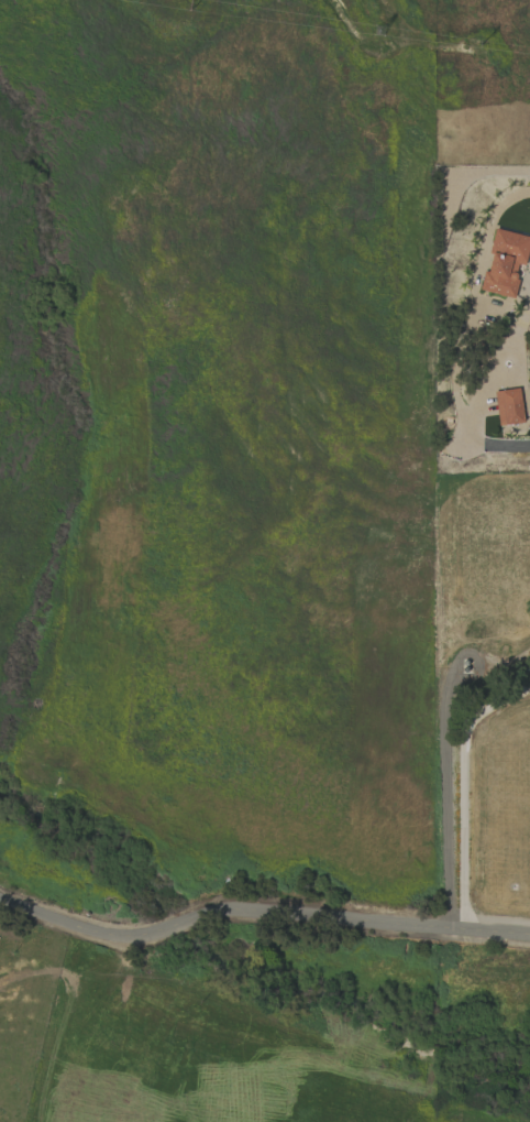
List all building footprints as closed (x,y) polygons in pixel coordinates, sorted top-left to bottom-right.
[(496,229),(480,290),(513,298),(521,265),(525,266),(529,244),(529,237),(496,229)] [(494,391),(498,425),(524,423),(520,388),(494,391)]
